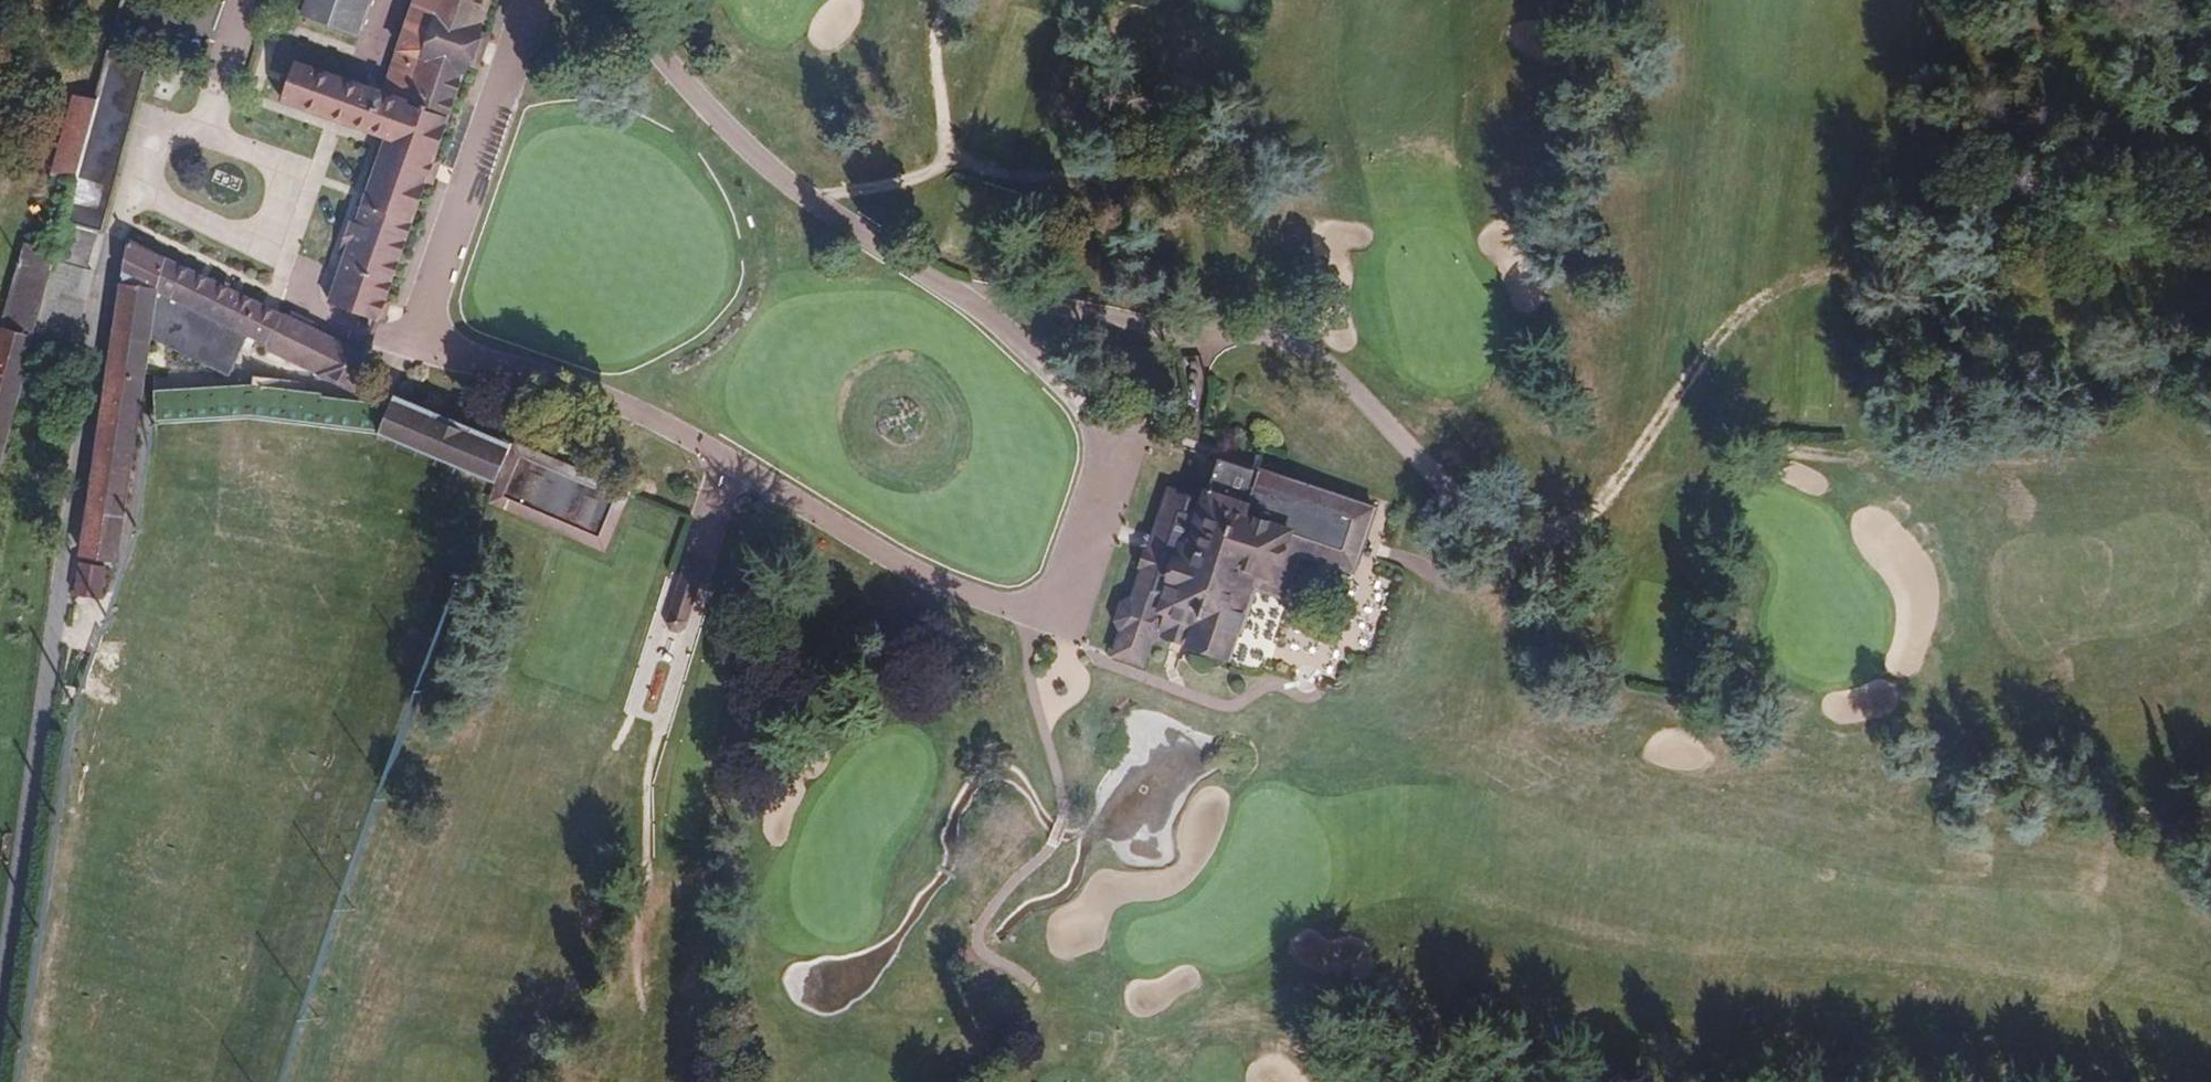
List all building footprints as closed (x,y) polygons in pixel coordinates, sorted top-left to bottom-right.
[(410,6),(379,91),(295,61),(280,102),(384,139),(326,301),(377,319),(449,117),(491,0),(412,0),(410,6)] [(371,0),(307,0),(301,17),(359,36),(371,0)] [(151,74),(111,62),(63,225),(103,236),(151,74)] [(119,283),(157,292),(246,338),(266,349),(282,313),(126,237),(119,283)] [(59,253),(26,244),(0,338),(0,505),(59,253)] [(151,339),(157,292),(119,283),(96,428),(136,433),(151,339)] [(157,292),(151,339),(228,377),(246,338),(157,292)] [(282,313),(266,349),(353,390),(369,357),(282,313)] [(155,421),(255,416),(378,433),(390,405),(253,386),(153,391),(155,421)] [(390,405),(378,433),(495,483),(509,451),(391,401),(390,405)] [(125,517),(136,433),(96,428),(85,512),(124,517),(125,517)] [(1110,657),(1145,668),(1155,637),(1186,647),(1185,649),(1231,663),(1255,590),(1286,600),(1299,559),(1354,576),(1377,504),(1252,466),(1251,469),(1215,458),(1203,497),(1167,486),(1131,601),(1120,597),(1111,624),(1120,627),(1110,657)] [(117,565),(124,517),(85,512),(79,560),(117,565)] [(106,566),(78,562),(73,594),(101,599),(106,566)] [(1297,667),(1312,627),(1297,622),(1282,662),(1297,667)]
